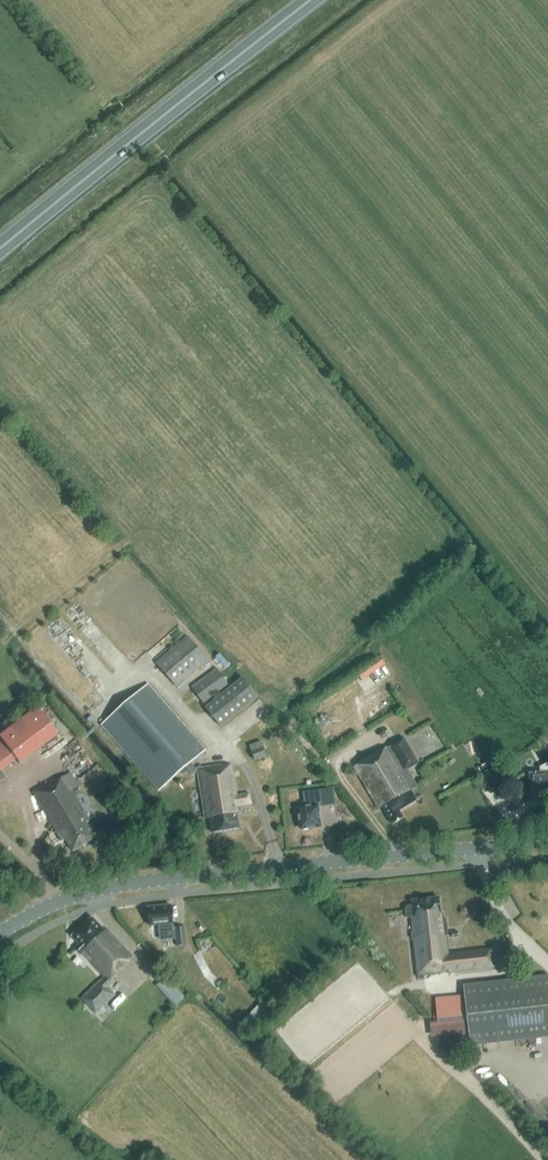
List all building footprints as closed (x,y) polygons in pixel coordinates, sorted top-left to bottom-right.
[(156,663),(177,687),(208,660),(186,636),(156,663)] [(192,688),(203,703),(228,685),(217,670),(192,688)] [(205,708),(220,726),(257,696),(242,678),(205,708)] [(148,684),(101,725),(159,791),(185,768),(190,773),(198,772),(204,818),(209,818),(211,833),(238,829),(235,810),(237,810),(237,806),(250,804),(249,794),(236,795),(232,766),(222,767),(221,765),(196,769),(190,763),(205,750),(148,684)] [(6,779),(7,778),(2,771),(23,754),(27,759),(58,735),(37,709),(0,737),(0,782),(6,779)] [(403,738),(353,767),(378,809),(382,807),(393,825),(403,819),(399,811),(416,801),(407,786),(409,785),(402,773),(418,764),(403,738)] [(251,752),(254,761),(266,757),(261,742),(249,746),(251,752)] [(539,768),(540,773),(529,774),(531,798),(547,797),(547,763),(539,768)] [(510,779),(510,778),(503,769),(492,776),(494,794),(503,793),(502,784),(510,779)] [(53,781),(34,792),(62,838),(65,836),(74,850),(96,837),(87,823),(90,821),(71,791),(79,786),(71,772),(54,783),(53,781)] [(480,791),(491,788),(487,773),(476,776),(480,791)] [(327,806),(334,805),(332,792),(326,793),(327,806)] [(305,808),(298,809),(300,829),(302,829),(304,830),(307,830),(308,828),(320,827),(318,807),(316,794),(305,795),(304,793),(305,808)] [(116,800),(111,803),(117,813),(122,810),(116,800)] [(438,899),(412,902),(412,907),(409,907),(406,909),(405,912),(406,919),(410,919),(416,977),(441,974),(441,971),(448,970),(448,974),(494,968),(492,950),(448,955),(446,937),(448,937),(446,917),(442,918),(442,914),(439,915),(438,899)] [(170,905),(159,906),(160,924),(160,926),(159,926),(160,941),(176,940),(176,946),(186,945),(184,928),(172,929),(170,905)] [(160,924),(159,906),(148,907),(149,925),(160,924)] [(108,980),(133,956),(107,929),(105,931),(91,916),(70,936),(78,944),(74,948),(80,954),(81,953),(104,977),(81,999),(95,1013),(115,994),(108,988),(112,984),(108,980)] [(172,1006),(183,997),(165,976),(154,986),(172,1006)] [(469,1047),(547,1038),(547,976),(462,986),(469,1047)] [(264,1000),(250,1015),(261,1025),(275,1011),(264,1000)] [(104,1019),(115,1009),(111,1005),(100,1015),(104,1019)] [(288,1036),(277,1047),(292,1061),(302,1050),(288,1036)]
